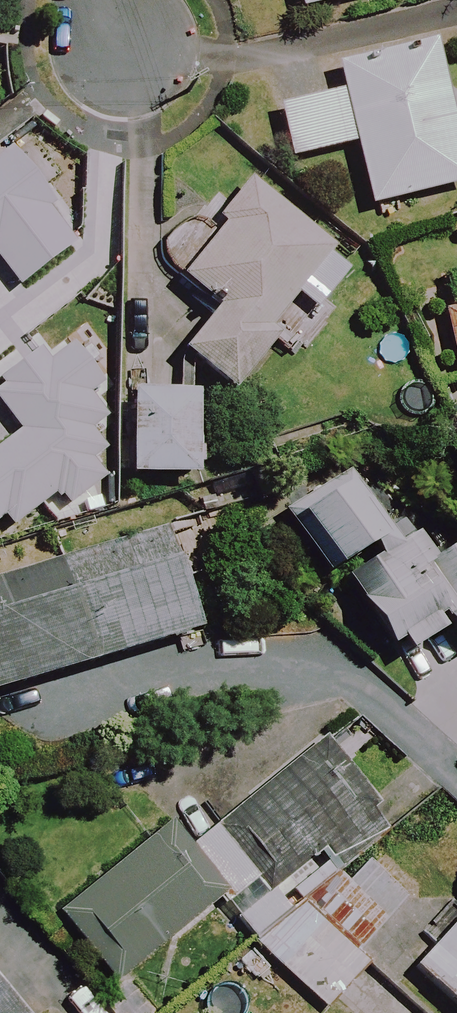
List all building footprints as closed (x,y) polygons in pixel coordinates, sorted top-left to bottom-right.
[(302,11),(349,0),(299,0),(302,11)] [(437,43),(338,68),(345,92),(279,109),(293,161),(356,145),(373,208),(456,186),(456,122),(437,43)] [(297,293),(320,312),(351,276),(328,256),(331,252),(251,184),(222,218),(229,224),(184,277),(220,308),(184,351),(233,393),(278,339),(266,329),(297,293)] [(54,282),(0,308),(0,402),(91,359),(54,282)] [(206,480),(206,397),(46,397),(46,457),(77,458),(77,473),(132,473),(132,479),(206,480)] [(408,656),(450,628),(456,638),(456,544),(435,559),(418,533),(399,546),(349,470),(283,514),(326,578),(336,571),(390,650),(400,643),(408,656)] [(176,532),(0,583),(0,692),(205,633),(176,532)] [(296,894),(387,820),(324,743),(196,847),(176,823),(63,914),(119,983),(221,900),(313,1012),(316,1012),(362,975),(296,894)] [(415,971),(456,1008),(456,923),(415,971)] [(0,996),(0,1012),(14,1012),(0,996)]
